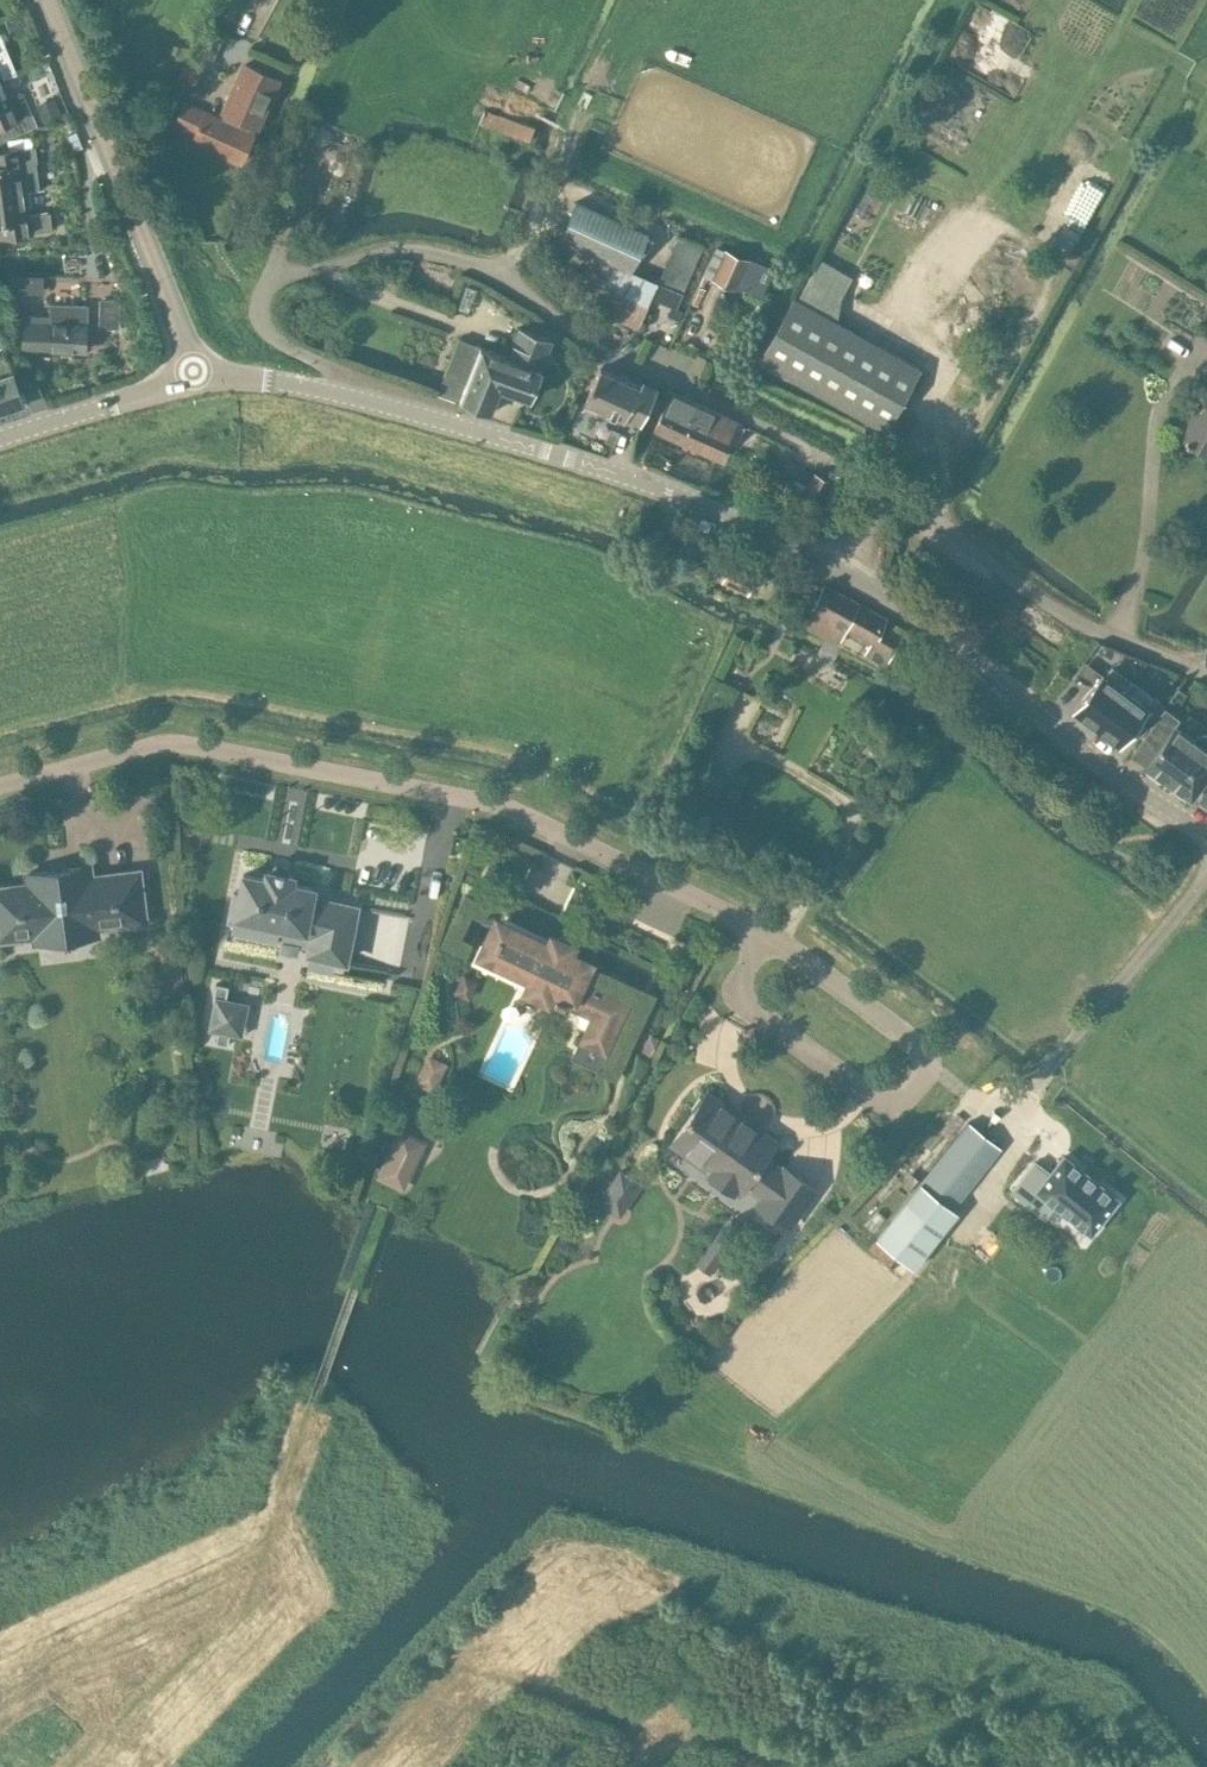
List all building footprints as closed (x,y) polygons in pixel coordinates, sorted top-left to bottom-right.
[(23,11),(8,17),(13,29),(28,23),(23,11)] [(4,78),(3,77),(15,72),(0,36),(0,80),(4,78)] [(186,63),(179,78),(185,80),(194,84),(200,70),(186,63)] [(224,112),(221,120),(206,113),(207,110),(184,100),(173,126),(194,135),(192,140),(240,162),(253,134),(252,133),(255,126),(256,126),(277,79),(243,64),(222,112),(224,112)] [(0,80),(0,125),(31,113),(32,112),(24,91),(11,96),(4,78),(0,80)] [(38,108),(43,121),(62,113),(57,100),(38,108)] [(479,122),(529,141),(534,128),(484,109),(479,122)] [(34,129),(38,127),(31,113),(0,125),(0,142),(34,129)] [(76,130),(67,134),(74,151),(75,150),(83,147),(76,130)] [(25,191),(39,189),(36,160),(34,145),(32,145),(10,148),(0,149),(0,194),(25,191)] [(0,194),(0,230),(1,236),(52,229),(49,211),(28,214),(25,191),(0,194)] [(577,202),(560,239),(591,253),(629,270),(646,234),(577,202)] [(726,250),(714,278),(746,292),(751,279),(765,285),(772,269),(726,250)] [(591,253),(570,296),(609,314),(629,270),(591,253)] [(793,297),(759,359),(885,430),(919,368),(793,297)] [(101,300),(101,325),(115,325),(116,300),(101,300)] [(25,314),(24,349),(85,351),(85,325),(88,325),(88,304),(51,303),(50,315),(25,314)] [(440,388),(437,396),(459,404),(460,401),(491,412),(500,388),(529,399),(552,341),(518,328),(507,356),(459,338),(443,380),(440,388)] [(23,405),(14,380),(12,373),(4,350),(0,351),(0,413),(23,405)] [(600,368),(584,404),(624,422),(626,418),(640,424),(654,392),(657,386),(643,380),(640,386),(600,368)] [(671,391),(654,430),(679,441),(696,403),(671,391)] [(1178,437),(1206,455),(1206,399),(1200,410),(1197,407),(1178,437)] [(731,441),(739,422),(696,403),(679,441),(718,459),(727,439),(731,441)] [(799,503),(814,510),(828,480),(813,473),(799,503)] [(723,580),(746,592),(754,576),(730,565),(723,580)] [(809,612),(806,618),(840,636),(845,626),(871,640),(866,650),(885,661),(889,653),(899,636),(881,625),(885,617),(884,617),(825,584),(822,588),(817,597),(809,612)] [(1092,687),(1073,712),(1096,729),(1125,689),(1104,674),(1102,672),(1101,674),(1096,670),(1086,683),(1092,687)] [(1125,689),(1096,729),(1119,746),(1139,719),(1149,727),(1164,705),(1152,697),(1146,705),(1125,689)] [(1129,755),(1146,766),(1145,767),(1191,799),(1193,796),(1206,777),(1206,735),(1203,732),(1198,733),(1195,738),(1177,725),(1175,724),(1180,717),(1164,705),(1149,727),(1129,755)] [(1198,800),(1206,806),(1206,786),(1198,800)] [(29,872),(30,886),(0,890),(0,937),(36,933),(37,942),(42,941),(91,935),(96,935),(93,913),(116,911),(117,922),(143,919),(137,872),(89,878),(87,864),(82,865),(82,866),(34,872),(34,871),(29,872)] [(265,877),(243,873),(240,890),(235,889),(230,919),(283,929),(284,924),(313,930),(308,954),(346,961),(357,904),(312,896),(314,886),(292,882),(293,874),(267,869),(265,877)] [(493,925),(483,945),(492,949),(486,961),(526,980),(523,986),(522,989),(548,1001),(549,998),(590,1018),(581,1038),(606,1049),(627,1004),(582,983),(592,962),(571,952),(575,944),(552,933),(548,941),(505,921),(501,929),(493,925)] [(243,1036),(249,1002),(226,998),(229,985),(216,982),(213,999),(214,1000),(208,1030),(218,1032),(217,1042),(228,1044),(230,1034),(243,1036)] [(428,1053),(414,1082),(435,1092),(449,1063),(428,1053)] [(776,1142),(706,1092),(702,1097),(700,1095),(690,1108),(693,1110),(672,1140),(689,1153),(693,1147),(716,1164),(709,1174),(732,1191),(740,1180),(745,1184),(747,1182),(765,1195),(757,1205),(786,1225),(814,1187),(785,1166),(782,1170),(764,1158),(776,1142)] [(1000,1147),(968,1122),(876,1237),(914,1267),(957,1212),(944,1202),(957,1187),(964,1193),(1000,1147)] [(399,1131),(386,1159),(412,1172),(425,1144),(399,1131)] [(1035,1161),(1012,1191),(1028,1204),(1038,1191),(1055,1204),(1091,1232),(1117,1198),(1063,1156),(1050,1172),(1035,1161)] [(606,1191),(600,1200),(619,1213),(625,1205),(606,1191)] [(875,1239),(868,1247),(890,1265),(896,1256),(875,1239)] [(1054,1247),(1047,1257),(1059,1267),(1067,1256),(1055,1247),(1054,1247)]
